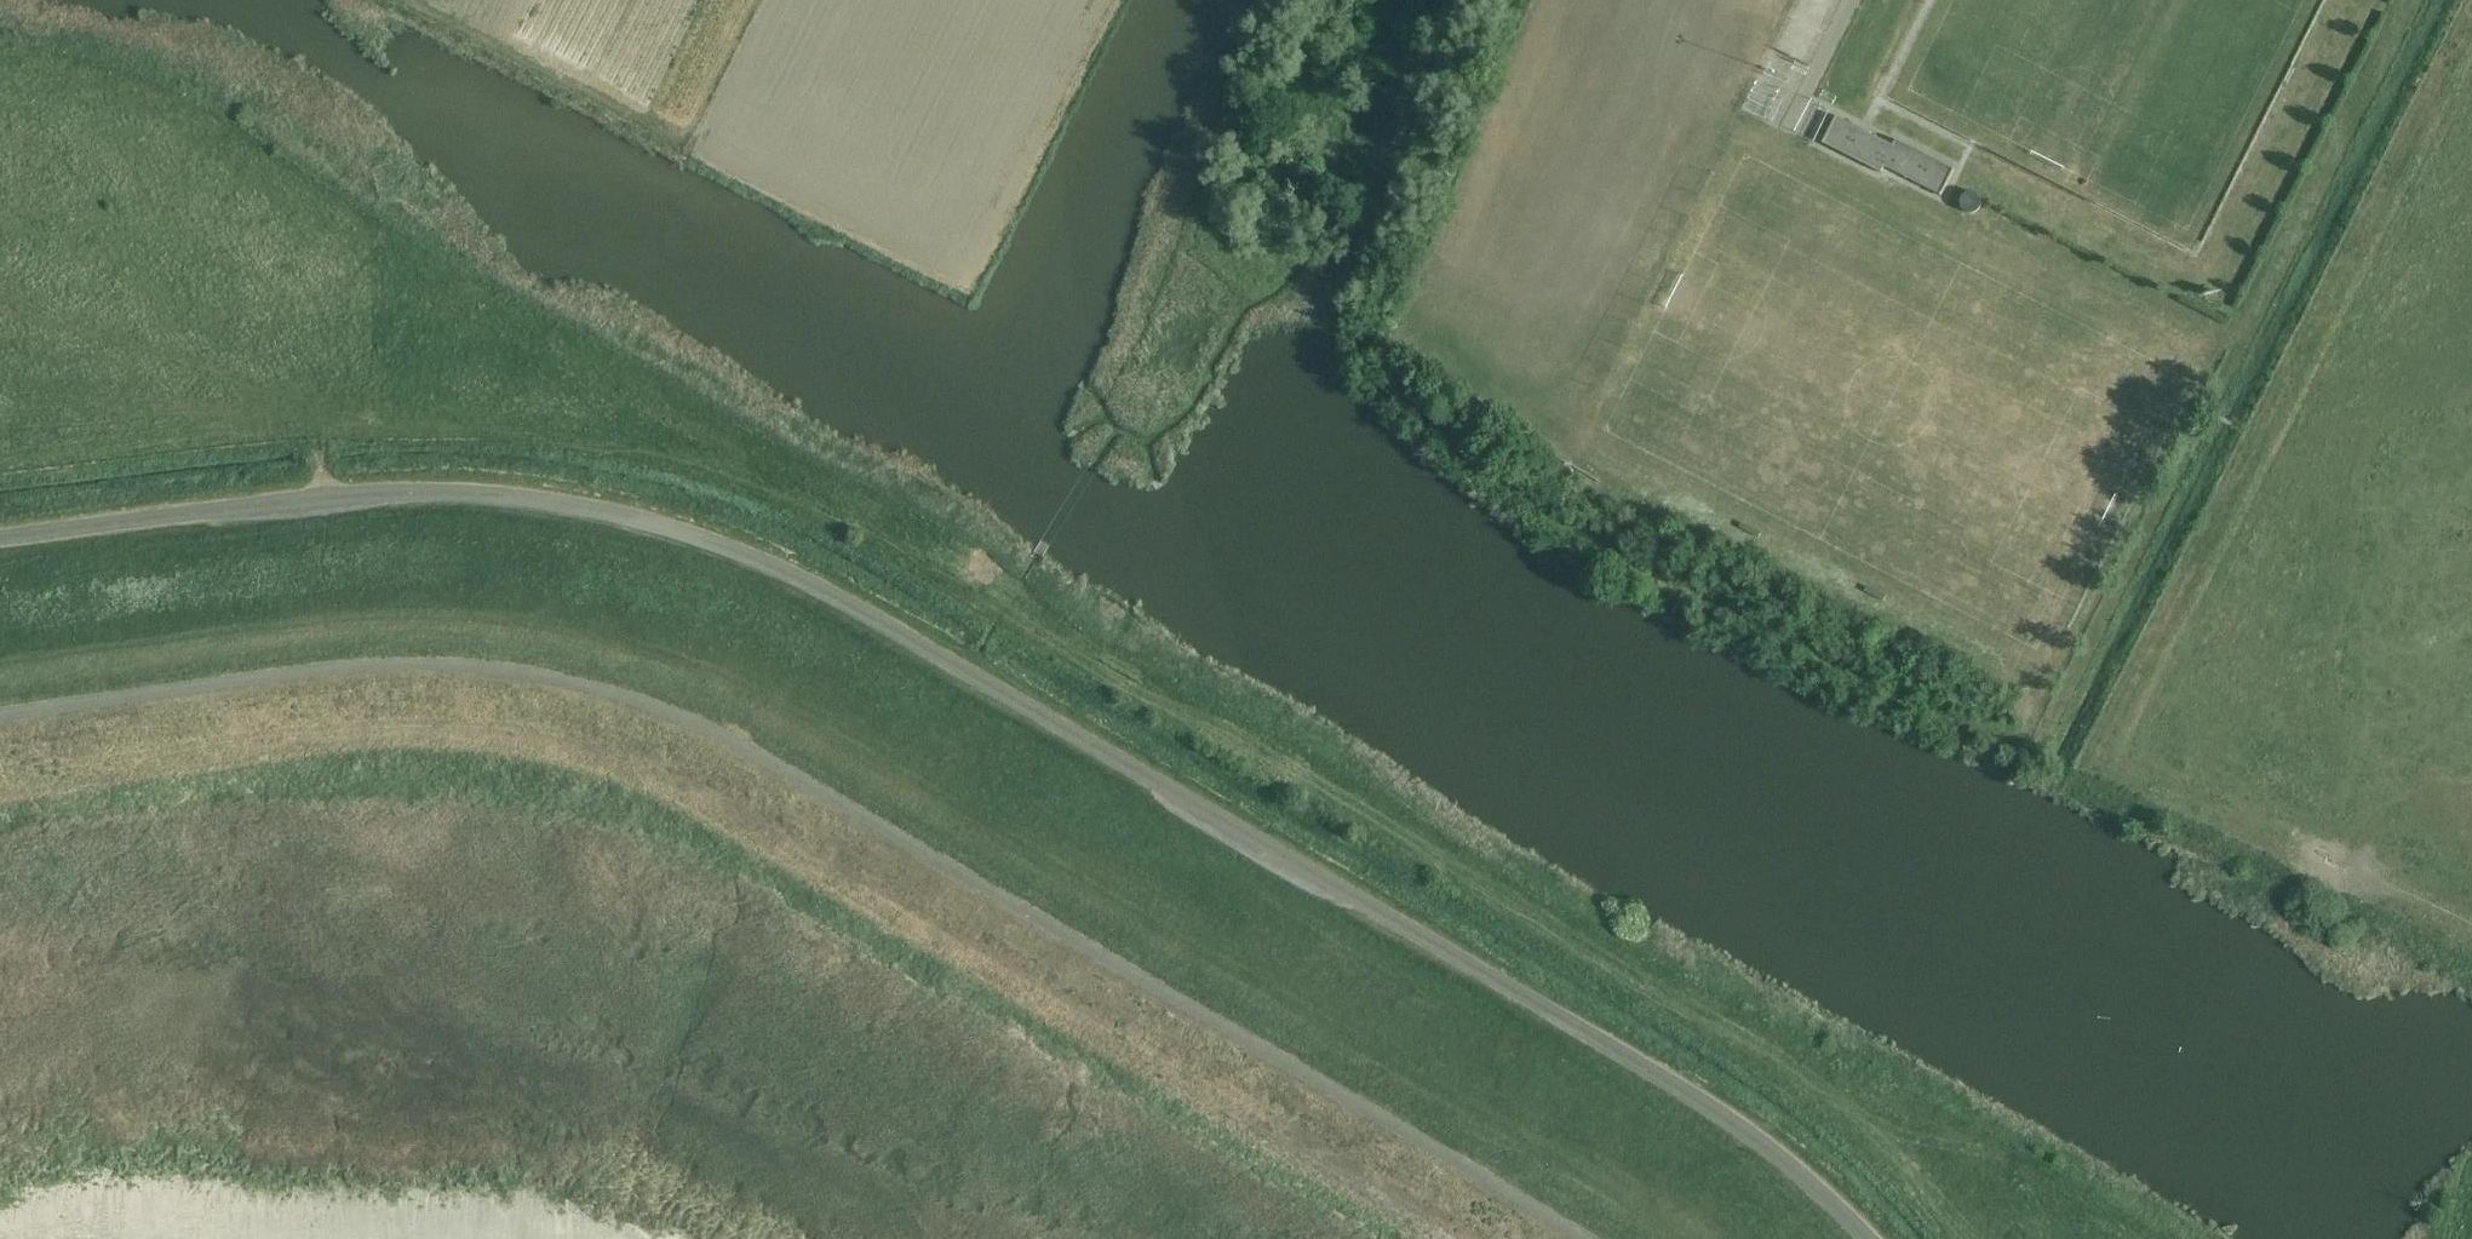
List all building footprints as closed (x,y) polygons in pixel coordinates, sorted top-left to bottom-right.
[(1837,116),(1823,144),(1882,173),(1885,167),(1940,195),(1940,196),(1941,197),(1955,169),(1896,140),(1893,146),(1838,118),(1838,117),(1837,116)] [(1980,209),(1982,203),(1980,197),(1975,193),(1968,193),(1963,197),(1961,203),(1963,209),(1968,213),(1975,213),(1980,209)]
